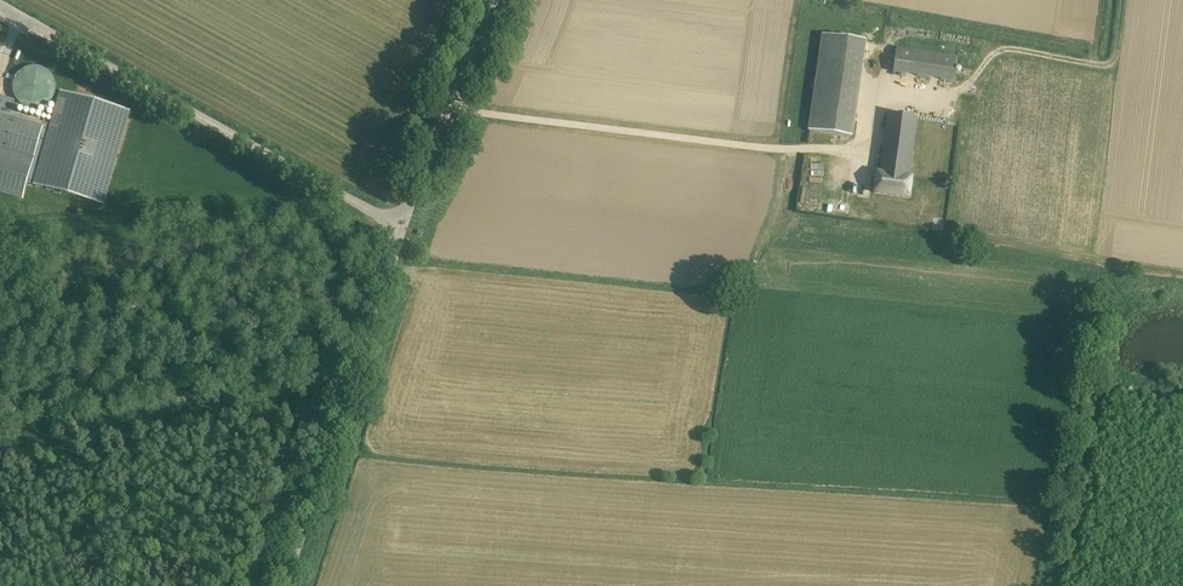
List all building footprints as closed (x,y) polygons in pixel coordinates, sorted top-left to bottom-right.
[(823,34),(809,131),(853,137),(867,41),(823,34)] [(954,82),(958,58),(898,48),(894,72),(954,82)] [(12,86),(12,88),(12,89),(12,91),(13,93),(14,95),(14,97),(15,99),(16,100),(18,102),(19,103),(21,105),(22,106),(24,107),(26,108),(28,108),(30,109),(32,109),(34,109),(36,109),(37,109),(39,108),(41,108),(43,107),(45,106),(47,105),(48,103),(49,102),(51,100),(52,99),(53,97),(54,95),(54,93),(55,91),(55,89),(55,87),(55,86),(55,84),(54,82),(54,80),(53,78),(52,76),(51,75),(49,73),(48,72),(47,70),(45,69),(43,68),(41,67),(39,67),(37,66),(36,66),(34,66),(32,66),(30,66),(28,67),(26,67),(24,68),(22,69),(21,70),(19,72),(18,73),(16,75),(15,76),(14,78),(13,80),(13,82),(12,84),(12,86)] [(47,142),(42,159),(35,184),(103,204),(130,111),(61,91),(47,142)] [(44,125),(40,140),(47,142),(52,124),(11,113),(15,100),(0,95),(0,113),(44,125)] [(880,172),(878,172),(875,193),(910,198),(913,177),(910,177),(919,117),(889,112),(880,172)] [(35,157),(40,140),(44,125),(0,113),(0,148),(35,157)] [(23,200),(28,182),(35,157),(0,148),(0,193),(23,200)]
